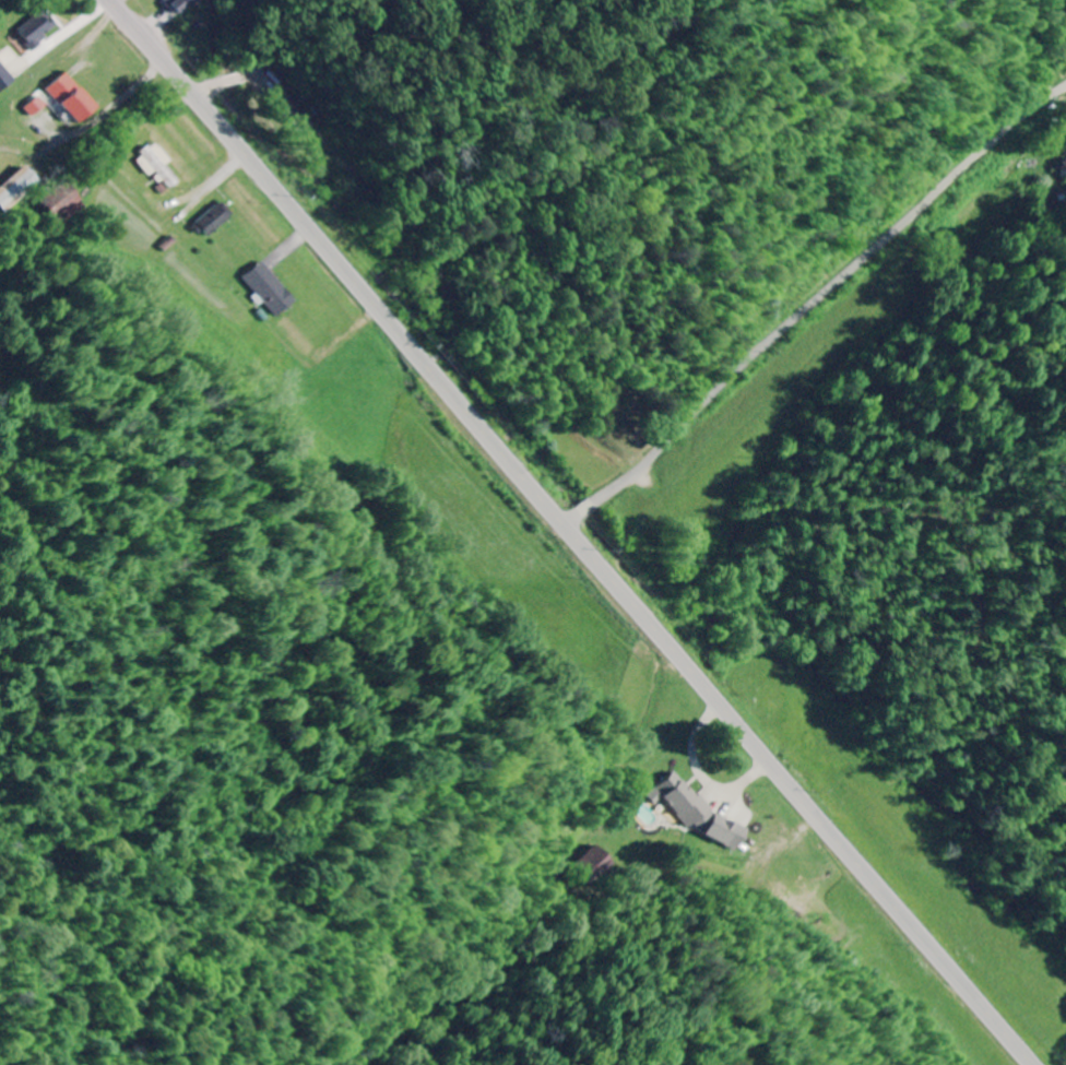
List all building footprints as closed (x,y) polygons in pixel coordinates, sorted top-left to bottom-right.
[(173,16),(198,1),(197,0),(164,0),(173,16)] [(45,36),(57,28),(46,12),(19,30),(33,52),(49,41),(45,36)] [(17,82),(0,61),(0,95),(17,82)] [(97,110),(68,75),(48,91),(77,126),(97,110)] [(48,107),(41,97),(26,110),(33,119),(48,107)] [(157,176),(168,192),(178,185),(166,167),(171,164),(157,144),(136,159),(151,181),(157,176)] [(25,166),(0,189),(0,207),(7,214),(40,183),(25,166)] [(43,204),(61,224),(84,204),(66,183),(43,204)] [(233,216),(220,203),(196,226),(208,239),(233,216)] [(279,317),(297,300),(261,262),(243,279),(279,317)] [(752,830),(719,814),(705,798),(699,795),(690,786),(686,784),(675,772),(648,796),(658,807),(666,799),(693,829),(698,824),(705,831),(708,836),(741,851),(752,830)]
